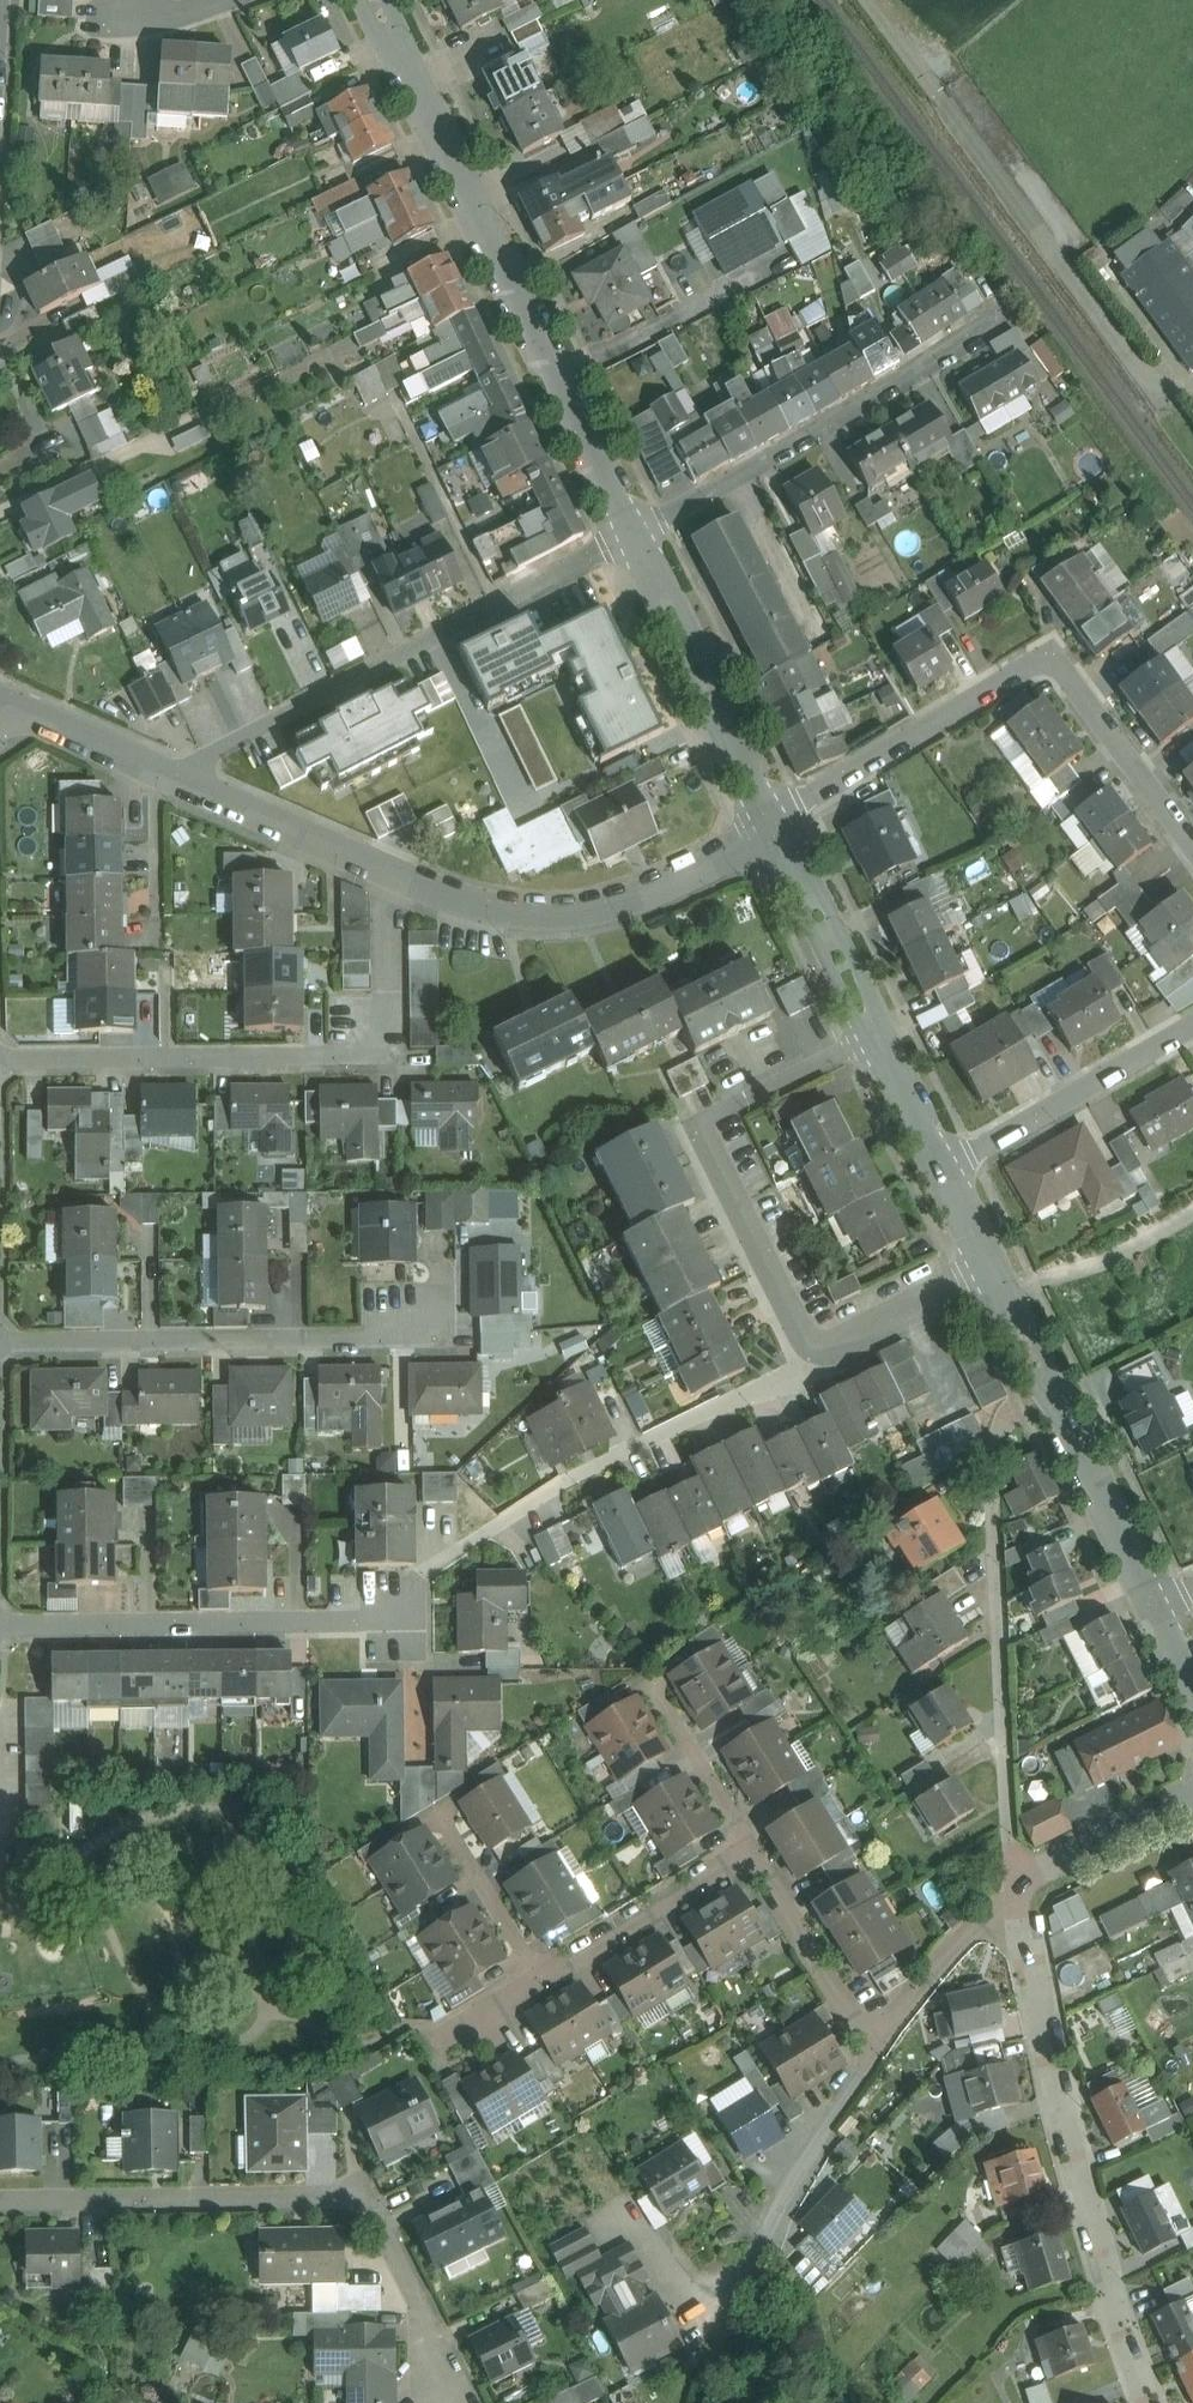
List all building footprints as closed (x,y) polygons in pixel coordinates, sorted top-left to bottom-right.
[(25,17),(38,18),(39,1),(39,0),(26,0),(25,17)] [(462,32),(500,12),(495,1),(495,0),(446,0),(462,32)] [(514,0),(497,0),(495,1),(500,12),(505,21),(521,13),(514,0)] [(73,3),(39,1),(38,18),(72,21),(73,3)] [(521,13),(505,21),(511,34),(541,19),(535,6),(521,13)] [(322,22),(283,41),(299,73),(301,72),(338,54),(322,22)] [(196,51),(163,49),(160,89),(160,90),(194,92),(196,51)] [(231,53),(196,51),(194,92),(228,94),(231,53)] [(522,55),(483,75),(503,115),(542,95),(522,55)] [(256,60),(241,67),(253,91),(267,84),(256,60)] [(76,65),(42,63),(39,105),(73,107),(76,65)] [(110,68),(76,65),(73,107),(107,109),(110,68)] [(299,73),(270,88),(281,110),(311,94),(301,72),(299,73)] [(134,87),(119,86),(117,124),(132,125),(134,87)] [(150,88),(134,87),(132,125),(131,141),(147,142),(150,88)] [(194,92),(160,90),(160,89),(159,89),(157,117),(192,120),(192,113),(194,92)] [(366,89),(327,108),(340,135),(380,117),(366,89)] [(228,94),(194,92),(192,113),(227,114),(229,94),(228,94)] [(542,95),(503,115),(524,155),(563,136),(542,95)] [(590,146),(626,127),(615,106),(579,125),(590,146)] [(380,117),(340,135),(354,163),(393,144),(380,117)] [(627,128),(635,144),(654,135),(645,118),(627,128)] [(610,160),(637,148),(635,144),(627,128),(626,127),(590,146),(599,164),(609,159),(610,160)] [(328,130),(310,138),(315,148),(332,140),(328,130)] [(599,164),(567,180),(570,186),(562,190),(570,208),(621,182),(620,182),(610,160),(609,159),(599,164)] [(163,210),(200,192),(186,161),(148,179),(163,210)] [(406,173),(368,191),(374,206),(381,219),(420,200),(406,173)] [(787,202),(772,175),(753,186),(768,213),(787,202)] [(320,217),(364,199),(356,180),(312,198),(320,217)] [(557,180),(518,199),(532,227),(570,208),(562,190),(557,180)] [(621,182),(570,208),(578,224),(590,218),(592,221),(631,202),(621,182)] [(753,186),(695,219),(727,275),(785,242),(768,213),(753,186)] [(664,190),(633,207),(640,220),(671,203),(664,190)] [(821,222),(804,192),(788,201),(805,231),(821,222)] [(420,200),(381,219),(394,247),(433,228),(420,200)] [(787,202),(768,213),(785,242),(787,241),(805,231),(788,201),(787,202)] [(374,206),(342,222),(348,235),(364,227),(365,227),(381,219),(374,206)] [(570,208),(532,227),(546,255),(584,235),(578,224),(570,208)] [(1182,232),(1168,242),(1182,262),(1192,255),(1192,221),(1182,232)] [(805,231),(787,241),(801,267),(830,251),(824,228),(821,222),(805,231)] [(71,263),(51,223),(26,235),(45,276),(71,263)] [(631,225),(612,235),(621,252),(623,251),(636,276),(653,267),(631,225)] [(364,227),(348,235),(353,244),(369,236),(365,227),(364,227)] [(1168,242),(1121,277),(1192,372),(1192,277),(1182,262),(1168,242)] [(905,251),(900,254),(897,249),(890,254),(908,281),(912,278),(908,272),(916,268),(905,251)] [(621,252),(574,276),(586,300),(593,296),(608,325),(650,303),(636,276),(623,251),(621,252)] [(908,281),(890,254),(883,259),(886,264),(882,267),(893,283),(900,278),(904,284),(908,281)] [(45,276),(26,285),(40,315),(97,288),(96,286),(89,289),(77,263),(88,258),(87,256),(71,263),(45,276)] [(447,256),(408,274),(414,286),(421,302),(460,283),(447,256)] [(858,263),(845,271),(851,283),(860,299),(861,299),(874,292),(858,263)] [(134,268),(100,284),(101,286),(103,285),(110,299),(141,284),(134,268)] [(949,281),(921,299),(941,330),(979,305),(967,287),(957,294),(949,281)] [(460,283),(421,302),(428,315),(435,330),(473,311),(460,283)] [(851,283),(841,287),(845,307),(860,299),(851,283)] [(414,286),(407,290),(406,288),(380,300),(389,318),(421,302),(414,286)] [(921,299),(893,318),(902,331),(892,337),(904,355),(941,330),(921,299)] [(803,326),(828,317),(822,301),(797,311),(803,326)] [(428,315),(421,302),(389,318),(380,322),(387,335),(411,324),(428,315)] [(95,307),(62,323),(70,338),(102,322),(95,307)] [(473,311),(452,323),(466,353),(488,342),(473,311)] [(847,314),(835,320),(840,333),(849,329),(850,329),(849,322),(847,314)] [(418,338),(435,330),(428,315),(411,324),(418,338)] [(874,324),(856,334),(854,321),(849,322),(850,329),(849,329),(850,337),(851,338),(850,339),(873,381),(898,367),(874,324)] [(380,322),(354,335),(361,348),(387,335),(380,322)] [(452,323),(434,333),(440,346),(400,367),(408,383),(420,377),(466,353),(452,323)] [(793,335),(788,326),(787,326),(785,323),(770,331),(777,344),(776,344),(783,363),(796,357),(805,352),(796,334),(793,335)] [(1018,329),(992,342),(1001,360),(1028,346),(1018,329)] [(689,361),(673,335),(657,343),(673,370),(689,361)] [(853,348),(819,368),(838,403),(873,381),(850,339),(851,338),(850,337),(848,338),(853,348)] [(77,339),(51,351),(56,361),(32,373),(52,414),(98,392),(88,372),(93,370),(77,339)] [(502,371),(488,342),(466,353),(474,370),(480,382),(502,371)] [(776,344),(756,354),(765,373),(772,369),(783,363),(776,344)] [(466,353),(420,377),(428,394),(474,370),(466,353)] [(395,356),(375,366),(388,393),(403,386),(408,383),(400,367),(395,356)] [(819,368),(807,375),(796,357),(783,363),(812,417),(838,403),(819,368)] [(1002,362),(958,388),(978,424),(1023,397),(1002,362)] [(812,417),(783,363),(772,369),(777,383),(770,386),(774,394),(767,398),(785,432),(812,417)] [(388,393),(375,366),(352,378),(365,406),(389,394),(388,393)] [(480,382),(479,382),(492,410),(516,398),(502,371),(480,382)] [(408,383),(403,386),(401,393),(407,404),(428,394),(420,377),(408,383)] [(468,401),(439,417),(447,433),(492,410),(479,382),(463,391),(468,401)] [(737,414),(723,390),(725,389),(721,383),(714,387),(725,407),(705,419),(729,463),(755,449),(737,414)] [(673,396),(652,407),(654,411),(668,434),(669,434),(688,422),(687,421),(673,396)] [(516,398),(492,410),(504,435),(528,424),(516,398)] [(782,434),(763,400),(737,414),(755,449),(782,434)] [(928,406),(886,432),(910,473),(912,472),(947,451),(953,447),(949,441),(928,406)] [(447,433),(439,437),(445,449),(473,435),(479,447),(504,435),(492,410),(447,433)] [(654,411),(628,427),(647,466),(676,449),(677,448),(669,434),(668,434),(654,411)] [(699,414),(687,421),(688,422),(669,434),(677,448),(707,431),(705,423),(699,414)] [(479,447),(479,448),(498,486),(524,472),(547,461),(528,424),(504,435),(479,447)] [(205,427),(175,436),(178,447),(209,438),(205,427)] [(677,448),(676,449),(695,483),(726,465),(707,431),(677,448)] [(886,432),(847,455),(869,491),(884,482),(889,489),(913,475),(912,472),(910,473),(886,432)] [(983,463),(964,432),(949,441),(953,447),(947,451),(961,476),(983,463)] [(565,498),(547,461),(524,472),(531,486),(542,509),(565,498)] [(818,471),(784,489),(809,536),(843,517),(818,471)] [(524,472),(501,484),(508,498),(531,486),(524,472)] [(53,496),(25,510),(32,524),(23,528),(35,552),(43,548),(44,549),(53,545),(73,536),(64,518),(100,501),(90,479),(54,496),(53,496)] [(447,517),(432,484),(417,491),(433,524),(447,517)] [(565,498),(542,509),(553,531),(560,545),(582,534),(565,498)] [(873,509),(868,500),(855,507),(867,529),(881,521),(873,509)] [(892,514),(885,502),(873,509),(881,521),(892,514)] [(369,514),(350,523),(365,553),(368,560),(386,551),(369,514)] [(267,542),(255,517),(239,525),(251,550),(267,542)] [(807,654),(735,519),(693,542),(765,679),(792,663),(807,654)] [(365,553),(350,523),(337,530),(345,548),(351,560),(365,553)] [(553,531),(526,544),(533,559),(560,545),(553,531)] [(440,533),(418,543),(422,551),(408,557),(427,597),(462,580),(440,533)] [(487,538),(473,544),(483,564),(497,557),(487,538)] [(1083,539),(1043,563),(1052,576),(1091,551),(1083,539)] [(351,560),(345,548),(332,555),(338,568),(339,567),(345,580),(358,574),(351,560)] [(1091,551),(1052,576),(1049,587),(1057,598),(1091,573),(1095,578),(1105,570),(1091,551)] [(12,578),(38,568),(32,554),(6,565),(12,578)] [(836,588),(818,554),(802,563),(820,597),(836,588)] [(246,556),(221,568),(233,594),(264,579),(257,565),(252,568),(246,556)] [(408,557),(393,565),(389,557),(370,567),(393,613),(427,597),(408,557)] [(1052,576),(1043,563),(1031,570),(1054,600),(1057,598),(1049,587),(1052,576)] [(944,588),(950,599),(964,621),(1004,596),(984,564),(944,588)] [(345,580),(339,567),(338,568),(303,585),(321,622),(340,613),(339,611),(356,603),(345,580)] [(60,583),(56,576),(19,595),(41,637),(80,617),(90,639),(113,628),(85,571),(60,583)] [(1057,598),(1054,600),(1074,628),(1112,601),(1095,578),(1091,573),(1057,598)] [(937,576),(924,584),(936,604),(938,606),(950,599),(944,588),(937,576)] [(264,579),(233,594),(251,630),(269,621),(268,619),(285,611),(276,592),(271,595),(264,579)] [(1112,601),(1074,628),(1096,658),(1133,631),(1112,601)] [(936,604),(923,612),(938,637),(951,629),(938,606),(936,604)] [(181,619),(209,675),(221,669),(219,667),(230,662),(233,660),(221,635),(207,606),(181,619)] [(604,611),(540,643),(550,664),(570,654),(576,664),(567,669),(575,686),(584,681),(592,698),(577,706),(604,760),(599,763),(600,765),(663,735),(640,688),(642,687),(604,611)] [(1149,642),(1160,658),(1192,634),(1192,626),(1185,615),(1149,642)] [(209,675),(181,619),(156,631),(171,661),(183,685),(186,684),(195,679),(197,681),(209,675)] [(540,643),(528,619),(459,653),(488,710),(505,702),(503,698),(554,672),(550,664),(540,643)] [(234,629),(221,635),(233,660),(230,662),(237,676),(253,668),(234,629)] [(927,631),(893,652),(918,691),(952,670),(927,631)] [(1160,658),(1118,689),(1137,714),(1180,684),(1160,658)] [(160,671),(178,705),(192,698),(186,684),(183,685),(171,661),(158,667),(160,671)] [(765,679),(756,685),(768,711),(806,694),(792,663),(765,679)] [(178,705),(160,671),(130,687),(148,721),(178,705)] [(443,706),(456,700),(443,674),(430,680),(443,706)] [(417,687),(420,692),(431,713),(443,706),(430,680),(417,687)] [(337,719),(295,740),(302,754),(295,757),(306,777),(312,774),(322,792),(363,770),(368,779),(403,760),(398,752),(433,734),(424,716),(431,713),(420,692),(414,696),(407,682),(372,701),(370,698),(335,716),(337,719)] [(1137,714),(1160,745),(1192,721),(1192,702),(1180,684),(1137,714)] [(1024,693),(997,714),(1007,727),(1034,706),(1024,693)] [(806,694),(768,711),(780,738),(819,720),(806,694)] [(1034,706),(1007,727),(1027,754),(1063,727),(1043,700),(1034,706)] [(557,783),(520,708),(499,718),(537,793),(557,783)] [(780,738),(799,778),(838,760),(819,720),(780,738)] [(1063,727),(1027,754),(1047,781),(1068,765),(1083,754),(1063,727)] [(292,751),(280,758),(293,784),(306,777),(295,757),(292,751)] [(640,770),(633,757),(603,772),(610,785),(631,774),(640,770)] [(268,764),(281,790),(293,784),(280,758),(268,764)] [(640,770),(631,774),(639,789),(666,775),(659,760),(640,770)] [(1068,765),(1047,781),(1060,798),(1081,783),(1068,765)] [(1182,775),(1192,791),(1192,767),(1182,775)] [(1081,783),(1049,807),(1062,824),(1074,815),(1094,800),(1081,783)] [(90,802),(90,785),(60,785),(60,803),(65,803),(66,841),(72,841),(121,840),(120,801),(90,802)] [(1094,800),(1074,815),(1094,841),(1129,815),(1109,789),(1094,800)] [(889,791),(862,804),(869,819),(887,810),(888,812),(897,807),(889,791)] [(590,810),(582,815),(582,816),(594,839),(603,857),(650,834),(628,792),(590,810)] [(417,821),(404,795),(391,802),(404,828),(417,821)] [(584,797),(517,830),(506,810),(482,822),(492,843),(491,843),(499,859),(513,852),(525,875),(580,848),(579,846),(568,823),(582,816),(582,815),(590,810),(584,797)] [(404,828),(391,802),(378,808),(391,834),(404,828)] [(453,819),(447,806),(421,819),(428,832),(453,819)] [(378,808),(366,814),(379,840),(391,834),(378,808)] [(869,819),(844,832),(853,853),(856,852),(870,882),(907,864),(899,847),(904,844),(888,812),(887,810),(869,819)] [(1129,815),(1094,841),(1117,872),(1152,846),(1129,815)] [(582,816),(568,823),(579,846),(594,839),(582,816)] [(434,844),(460,832),(453,819),(428,832),(434,844)] [(121,879),(121,840),(72,841),(73,879),(120,879),(121,879)] [(257,877),(257,854),(223,855),(223,872),(236,872),(236,877),(257,877)] [(942,872),(902,892),(910,910),(926,902),(950,890),(942,872)] [(289,915),(289,876),(257,877),(236,877),(236,915),(289,915)] [(1129,876),(1097,901),(1108,915),(1118,907),(1140,891),(1129,876)] [(121,917),(120,879),(73,879),(68,879),(69,918),(121,917)] [(1140,891),(1118,907),(1127,920),(1149,903),(1140,891)] [(1143,923),(1159,945),(1192,919),(1192,912),(1180,895),(1143,923)] [(910,910),(888,921),(903,952),(941,933),(926,902),(910,910)] [(370,904),(341,905),(341,919),(370,919),(370,904)] [(289,953),(289,915),(241,916),(241,954),(245,954),(289,953)] [(122,955),(122,917),(69,918),(67,918),(68,957),(77,957),(84,957),(84,956),(122,955)] [(370,933),(370,919),(341,919),(341,933),(370,933)] [(1157,947),(1175,971),(1185,985),(1192,979),(1192,919),(1159,945),(1157,947)] [(370,948),(370,933),(341,933),(342,948),(370,948)] [(941,933),(903,952),(924,996),(934,991),(962,977),(941,933)] [(437,961),(437,947),(409,947),(409,961),(409,962),(437,961)] [(370,948),(342,948),(342,962),(371,962),(370,948)] [(300,992),(299,953),(289,953),(245,954),(246,992),(300,992)] [(122,955),(84,956),(84,957),(77,957),(78,994),(132,994),(131,955),(122,955)] [(1108,955),(1088,966),(1095,979),(1105,995),(1124,983),(1108,955)] [(438,976),(438,961),(437,961),(409,962),(410,976),(438,976)] [(371,962),(342,962),(343,977),(371,977),(371,962)] [(746,964),(668,1002),(683,1032),(694,1054),(771,1016),(746,964)] [(1175,971),(1155,986),(1165,999),(1185,985),(1175,971)] [(438,990),(438,976),(410,976),(410,990),(438,990)] [(371,977),(343,977),(343,991),(371,991),(371,977)] [(962,977),(934,991),(940,1003),(968,990),(962,977)] [(802,978),(776,992),(789,1018),(815,1004),(802,978)] [(1105,995),(1095,979),(1071,993),(1075,1000),(1095,1035),(1120,1021),(1105,995)] [(616,1000),(644,1051),(683,1032),(668,1002),(657,980),(616,1000)] [(439,1004),(438,990),(410,990),(410,1005),(439,1004)] [(968,990),(940,1003),(948,1018),(975,1003),(968,990)] [(300,1030),(300,992),(246,992),(244,992),(245,1030),(300,1030)] [(132,1030),(132,994),(78,994),(79,1031),(132,1030)] [(529,1018),(556,1068),(595,1049),(580,1018),(570,998),(529,1018)] [(644,1051),(616,1000),(580,1018),(595,1049),(606,1071),(644,1051)] [(1075,1000),(1063,1007),(1062,1004),(1049,1012),(1071,1050),(1095,1035),(1075,1000)] [(1051,1030),(1035,1003),(1021,1011),(1034,1034),(1037,1039),(1051,1030)] [(439,1019),(439,1004),(410,1005),(410,1019),(439,1019)] [(1021,1011),(1020,1010),(1007,1017),(1022,1042),(1034,1034),(1021,1011)] [(1007,1017),(1006,1017),(1005,1018),(1007,1022),(982,1037),(979,1032),(978,1033),(1010,1086),(1011,1086),(1009,1082),(1034,1066),(1037,1071),(1038,1071),(1022,1042),(1007,1017)] [(556,1068),(529,1018),(492,1036),(517,1088),(556,1068)] [(439,1033),(439,1019),(410,1019),(410,1033),(439,1033)] [(439,1048),(439,1033),(410,1033),(410,1034),(411,1048),(436,1048),(439,1048)] [(1010,1086),(978,1033),(977,1033),(980,1038),(953,1054),(951,1050),(949,1051),(981,1105),(983,1104),(980,1099),(1007,1083),(1010,1087),(1010,1086)] [(439,1048),(436,1048),(436,1068),(473,1067),(473,1047),(439,1048)] [(696,1060),(668,1074),(680,1099),(709,1085),(696,1060)] [(1165,1089),(1167,1093),(1131,1114),(1147,1142),(1162,1133),(1167,1142),(1192,1126),(1192,1094),(1184,1078),(1165,1089)] [(290,1086),(231,1087),(231,1097),(231,1126),(233,1126),(262,1126),(262,1153),(288,1153),(288,1133),(290,1133),(290,1086)] [(477,1107),(477,1086),(410,1086),(410,1126),(445,1125),(445,1147),(470,1147),(469,1107),(477,1107)] [(172,1092),(142,1093),(142,1117),(143,1133),(145,1133),(197,1131),(196,1088),(172,1088),(172,1092)] [(91,1098),(91,1089),(47,1090),(47,1132),(82,1132),(83,1159),(109,1159),(109,1134),(109,1102),(108,1094),(102,1094),(102,1098),(91,1098)] [(363,1097),(362,1091),(319,1092),(319,1093),(319,1094),(322,1094),(322,1105),(319,1105),(320,1119),(320,1136),(352,1135),(353,1162),(378,1162),(378,1128),(377,1101),(377,1097),(363,1097)] [(319,1094),(319,1093),(305,1093),(305,1119),(320,1119),(319,1105),(322,1105),(322,1094),(319,1094)] [(231,1126),(231,1097),(214,1097),(215,1132),(233,1131),(233,1126),(231,1126)] [(397,1101),(377,1101),(378,1128),(397,1128),(397,1101)] [(124,1117),(124,1102),(109,1102),(109,1134),(124,1134),(124,1117)] [(829,1107),(794,1125),(814,1165),(814,1166),(850,1147),(829,1107)] [(29,1110),(28,1158),(43,1158),(44,1110),(29,1110)] [(142,1117),(124,1117),(124,1134),(124,1148),(145,1148),(145,1133),(143,1133),(142,1117)] [(1063,1141),(1039,1155),(1037,1152),(1008,1168),(1030,1207),(1049,1196),(1051,1199),(1081,1182),(1096,1209),(1119,1196),(1121,1195),(1108,1172),(1081,1126),(1061,1138),(1063,1141)] [(656,1127),(603,1153),(641,1230),(682,1210),(694,1204),(656,1127)] [(1126,1175),(1141,1166),(1124,1136),(1108,1144),(1120,1165),(1126,1175)] [(850,1147),(814,1166),(814,1165),(807,1169),(832,1219),(844,1212),(879,1195),(854,1144),(850,1147)] [(1126,1175),(1120,1165),(1108,1172),(1121,1195),(1119,1196),(1122,1202),(1137,1193),(1136,1192),(1126,1175)] [(1161,1206),(1149,1185),(1136,1192),(1137,1193),(1148,1213),(1161,1206)] [(455,1192),(427,1192),(427,1229),(456,1229),(455,1192)] [(307,1221),(307,1193),(289,1193),(290,1221),(307,1221)] [(159,1225),(158,1195),(141,1195),(142,1225),(159,1225)] [(903,1243),(879,1195),(844,1212),(868,1260),(903,1243)] [(625,1201),(609,1209),(623,1234),(638,1226),(625,1201)] [(264,1208),(220,1208),(220,1260),(265,1260),(264,1208)] [(414,1263),(413,1208),(362,1209),(363,1264),(414,1263)] [(641,1230),(630,1235),(668,1313),(706,1294),(719,1288),(682,1210),(641,1230)] [(116,1262),(115,1212),(63,1213),(64,1263),(68,1263),(116,1263),(116,1262)] [(520,1312),(519,1248),(473,1249),(474,1317),(482,1317),(508,1316),(514,1316),(514,1312),(520,1312)] [(265,1260),(220,1260),(221,1308),(221,1310),(247,1310),(265,1310),(265,1260)] [(116,1303),(116,1263),(68,1263),(68,1300),(65,1300),(65,1329),(97,1329),(97,1311),(102,1311),(102,1303),(116,1303)] [(853,1275),(826,1288),(835,1305),(861,1292),(853,1275)] [(668,1313),(660,1317),(673,1343),(719,1320),(706,1294),(668,1313)] [(247,1328),(247,1310),(221,1310),(221,1308),(213,1309),(214,1328),(247,1328)] [(514,1312),(514,1316),(508,1316),(508,1333),(513,1332),(529,1332),(529,1314),(524,1314),(524,1312),(520,1312),(514,1312)] [(508,1316),(482,1317),(482,1334),(508,1333),(508,1316)] [(719,1320),(673,1343),(686,1369),(732,1346),(719,1320)] [(508,1333),(482,1334),(483,1355),(514,1354),(513,1332),(508,1333)] [(913,1359),(904,1341),(879,1354),(885,1366),(888,1372),(913,1359)] [(686,1369),(682,1370),(695,1396),(745,1372),(732,1346),(686,1369)] [(982,1346),(956,1359),(965,1376),(991,1363),(982,1346)] [(913,1359),(888,1372),(896,1389),(922,1376),(913,1359)] [(380,1367),(380,1370),(357,1370),(356,1363),(354,1363),(354,1370),(322,1371),(322,1379),(320,1379),(320,1403),(358,1403),(359,1430),(354,1430),(354,1449),(382,1449),(381,1407),(382,1407),(382,1367),(380,1367)] [(991,1363),(965,1376),(973,1393),(999,1380),(991,1363)] [(885,1366),(819,1398),(828,1415),(846,1452),(880,1434),(873,1421),(904,1404),(896,1389),(888,1372),(885,1366)] [(479,1369),(412,1370),(413,1414),(478,1413),(479,1369)] [(290,1425),(289,1371),(232,1371),(232,1417),(232,1426),(234,1426),(290,1425)] [(200,1425),(199,1372),(165,1372),(165,1376),(141,1376),(141,1373),(139,1373),(139,1392),(140,1420),(141,1420),(166,1420),(166,1425),(200,1425)] [(107,1393),(107,1373),(34,1373),(34,1431),(61,1430),(61,1416),(105,1415),(108,1415),(107,1393)] [(922,1376),(896,1389),(904,1404),(904,1406),(930,1393),(922,1376)] [(320,1403),(320,1379),(304,1380),(304,1409),(320,1409),(320,1403)] [(999,1380),(973,1393),(982,1410),(1008,1397),(999,1380)] [(560,1406),(579,1446),(608,1432),(585,1386),(557,1399),(560,1406)] [(1168,1402),(1160,1386),(1124,1403),(1124,1411),(1130,1421),(1126,1422),(1135,1440),(1138,1438),(1146,1454),(1185,1435),(1177,1419),(1180,1418),(1171,1400),(1168,1402)] [(636,1418),(649,1412),(636,1388),(623,1395),(636,1418)] [(122,1392),(107,1393),(108,1415),(105,1415),(105,1429),(123,1429),(123,1426),(122,1392)] [(140,1420),(139,1392),(122,1392),(123,1426),(141,1426),(141,1420),(140,1420)] [(359,1430),(358,1403),(320,1403),(320,1409),(320,1430),(354,1430),(359,1430)] [(579,1446),(560,1406),(540,1416),(546,1429),(538,1433),(554,1465),(581,1451),(579,1446)] [(320,1430),(320,1409),(304,1409),(305,1430),(320,1430)] [(828,1415),(796,1431),(818,1477),(821,1483),(853,1467),(846,1452),(828,1415)] [(973,1415),(960,1421),(975,1452),(985,1446),(985,1444),(986,1442),(973,1415)] [(232,1426),(232,1417),(213,1417),(214,1445),(234,1445),(234,1426),(232,1426)] [(960,1421),(920,1441),(937,1476),(975,1452),(960,1421)] [(764,1447),(755,1430),(723,1446),(754,1510),(786,1494),(764,1447)] [(818,1477),(796,1431),(764,1447),(786,1494),(818,1477)] [(754,1510),(723,1446),(690,1463),(697,1478),(698,1478),(722,1526),(754,1510)] [(1036,1455),(1012,1467),(1023,1490),(1032,1508),(1057,1496),(1036,1455)] [(457,1474),(423,1475),(423,1504),(457,1503),(457,1474)] [(305,1505),(305,1476),(282,1476),(283,1506),(305,1505)] [(157,1478),(123,1478),(124,1507),(157,1506),(157,1478)] [(697,1478),(666,1493),(691,1544),(723,1528),(722,1526),(698,1478),(697,1478)] [(1023,1490),(1008,1497),(1017,1516),(1032,1508),(1023,1490)] [(411,1512),(411,1491),(358,1492),(359,1567),(412,1566),(412,1526),(415,1526),(414,1512),(411,1512)] [(626,1492),(593,1509),(623,1569),(655,1553),(634,1509),(635,1509),(626,1492)] [(635,1509),(634,1509),(655,1553),(658,1560),(691,1544),(666,1493),(635,1509)] [(114,1529),(113,1495),(58,1496),(58,1498),(63,1497),(64,1546),(114,1545),(114,1543),(109,1543),(109,1529),(114,1529)] [(262,1544),(262,1498),(209,1498),(209,1500),(211,1500),(211,1518),(209,1518),(210,1544),(262,1544)] [(961,1545),(934,1503),(936,1502),(936,1500),(898,1525),(885,1533),(886,1535),(896,1549),(902,1545),(919,1572),(915,1575),(916,1576),(964,1545),(963,1544),(961,1545)] [(890,1513),(864,1530),(873,1543),(886,1535),(885,1533),(898,1525),(890,1513)] [(1027,1520),(1006,1528),(1013,1546),(1035,1537),(1027,1520)] [(546,1531),(533,1537),(548,1568),(561,1562),(546,1531)] [(1049,1534),(1027,1544),(1027,1545),(1032,1556),(1054,1547),(1049,1534)] [(263,1592),(262,1544),(210,1544),(210,1570),(215,1570),(215,1590),(215,1592),(230,1592),(263,1592)] [(114,1586),(114,1545),(64,1546),(64,1585),(65,1586),(78,1586),(114,1586)] [(1027,1545),(1005,1555),(1006,1567),(1028,1558),(1032,1556),(1027,1545)] [(1032,1556),(1028,1558),(1034,1573),(1029,1575),(1035,1588),(1030,1590),(1031,1592),(1068,1576),(1067,1574),(1066,1575),(1054,1547),(1032,1556)] [(954,1570),(926,1588),(933,1599),(941,1594),(946,1601),(966,1588),(954,1570)] [(477,1596),(457,1597),(458,1654),(485,1653),(519,1652),(519,1650),(507,1651),(507,1644),(498,1644),(497,1609),(525,1608),(524,1574),(477,1576),(477,1596)] [(1068,1576),(1031,1592),(1036,1603),(1031,1605),(1036,1617),(1041,1615),(1074,1601),(1078,1599),(1068,1576)] [(65,1586),(64,1585),(48,1586),(48,1601),(78,1601),(78,1586),(65,1586)] [(215,1592),(215,1590),(198,1591),(198,1611),(230,1611),(230,1592),(215,1592)] [(955,1618),(956,1617),(946,1601),(941,1594),(933,1599),(904,1618),(917,1638),(899,1649),(914,1673),(968,1639),(955,1618)] [(1074,1601),(1041,1615),(1047,1629),(1067,1621),(1080,1615),(1074,1601)] [(1113,1617),(1080,1632),(1099,1673),(1104,1671),(1132,1657),(1113,1617)] [(1047,1629),(1039,1633),(1044,1645),(1072,1633),(1067,1621),(1047,1629)] [(713,1627),(689,1642),(699,1659),(717,1648),(718,1648),(724,1644),(713,1627)] [(699,1659),(673,1675),(689,1702),(734,1674),(718,1648),(717,1648),(699,1659)] [(519,1652),(485,1653),(486,1669),(520,1669),(519,1652)] [(291,1700),(290,1653),(254,1654),(255,1700),(291,1700)] [(222,1701),(221,1654),(187,1655),(188,1701),(222,1701)] [(254,1654),(221,1654),(222,1701),(255,1700),(254,1654)] [(154,1709),(154,1655),(120,1656),(121,1709),(154,1709)] [(188,1701),(187,1655),(154,1655),(154,1709),(188,1708),(188,1701)] [(88,1704),(87,1656),(51,1656),(52,1699),(52,1704),(54,1704),(88,1704)] [(121,1709),(120,1656),(87,1656),(88,1704),(88,1710),(121,1709)] [(1132,1657),(1104,1671),(1116,1695),(1121,1706),(1152,1692),(1135,1656),(1132,1657)] [(1099,1673),(1084,1680),(1096,1704),(1116,1695),(1104,1671),(1099,1673)] [(734,1674),(689,1702),(705,1728),(739,1708),(750,1701),(750,1700),(734,1674)] [(361,1689),(361,1682),(322,1683),(322,1738),(371,1737),(371,1779),(400,1778),(402,1778),(402,1767),(401,1682),(378,1682),(378,1689),(361,1689)] [(498,1728),(497,1682),(435,1683),(436,1766),(461,1765),(460,1729),(498,1728)] [(945,1688),(912,1708),(935,1747),(970,1725),(956,1702),(954,1703),(945,1688)] [(767,1689),(750,1700),(750,1701),(739,1708),(747,1721),(775,1702),(767,1689)] [(608,1693),(577,1712),(588,1728),(589,1727),(589,1726),(617,1709),(608,1693)] [(25,1700),(25,1714),(54,1714),(54,1704),(52,1704),(52,1699),(25,1700)] [(617,1709),(589,1726),(589,1727),(605,1753),(650,1726),(634,1699),(617,1709)] [(775,1702),(747,1721),(754,1733),(770,1723),(787,1713),(779,1700),(775,1702)] [(1158,1705),(1055,1755),(1075,1795),(1178,1745),(1158,1705)] [(25,1714),(25,1729),(54,1729),(54,1714),(25,1714)] [(754,1733),(725,1751),(741,1777),(786,1750),(770,1723),(754,1733)] [(650,1726),(605,1753),(621,1780),(654,1760),(666,1752),(650,1726)] [(25,1729),(26,1744),(54,1743),(54,1729),(25,1729)] [(54,1757),(54,1743),(26,1744),(26,1758),(54,1757)] [(786,1750),(741,1777),(757,1804),(786,1786),(802,1776),(786,1750)] [(26,1758),(26,1772),(55,1772),(54,1757),(26,1758)] [(621,1780),(628,1792),(642,1785),(662,1772),(654,1760),(621,1780)] [(926,1760),(901,1775),(910,1790),(911,1790),(935,1774),(926,1760)] [(497,1764),(473,1779),(481,1791),(497,1781),(497,1782),(505,1777),(497,1764)] [(817,1766),(802,1776),(786,1786),(794,1798),(823,1780),(825,1779),(817,1766)] [(419,1767),(402,1767),(402,1778),(400,1778),(401,1824),(420,1813),(419,1767)] [(55,1786),(55,1772),(26,1772),(26,1786),(55,1786)] [(935,1774),(911,1790),(918,1801),(942,1786),(935,1774)] [(650,1797),(637,1805),(653,1831),(698,1804),(682,1777),(650,1797)] [(918,1801),(917,1802),(938,1834),(974,1811),(953,1779),(942,1786),(918,1801)] [(823,1780),(794,1798),(802,1811),(814,1803),(815,1803),(831,1793),(823,1780)] [(526,1827),(497,1782),(497,1781),(481,1791),(463,1802),(492,1848),(507,1839),(520,1842),(523,1829),(526,1827)] [(628,1792),(609,1805),(617,1818),(637,1805),(650,1797),(642,1785),(628,1792)] [(55,1800),(55,1786),(26,1786),(26,1801),(55,1800)] [(55,1815),(55,1800),(26,1801),(26,1815),(55,1815)] [(69,1801),(70,1831),(82,1831),(81,1801),(69,1801)] [(1056,1802),(1022,1819),(1035,1846),(1069,1829),(1056,1802)] [(802,1811),(768,1831),(783,1856),(829,1828),(815,1803),(814,1803),(802,1811)] [(698,1804),(653,1831),(669,1857),(669,1858),(691,1845),(714,1830),(698,1804)] [(55,1831),(55,1815),(26,1815),(27,1832),(55,1831)] [(829,1828),(783,1856),(798,1880),(820,1867),(844,1852),(844,1851),(829,1828)] [(393,1847),(373,1860),(389,1886),(438,1856),(422,1830),(393,1847)] [(385,1835),(357,1853),(365,1865),(373,1860),(393,1847),(385,1835)] [(552,1840),(523,1858),(530,1870),(554,1855),(555,1856),(560,1853),(552,1840)] [(691,1845),(669,1858),(669,1857),(654,1866),(662,1879),(698,1857),(691,1845)] [(844,1852),(820,1867),(828,1879),(853,1864),(857,1861),(849,1848),(844,1851),(844,1852)] [(530,1870),(508,1884),(525,1910),(571,1882),(555,1856),(554,1855),(530,1870)] [(438,1856),(389,1886),(405,1913),(426,1900),(454,1883),(438,1856)] [(1138,1901),(1148,1921),(1183,1905),(1192,1900),(1192,1862),(1168,1875),(1172,1885),(1138,1901)] [(853,1864),(828,1879),(836,1891),(860,1877),(861,1877),(853,1864)] [(836,1891),(814,1905),(829,1930),(831,1929),(830,1928),(874,1901),(874,1900),(860,1877),(836,1891)] [(571,1882),(525,1910),(541,1937),(563,1923),(587,1909),(587,1908),(571,1882)] [(751,1913),(737,1890),(710,1906),(738,1951),(764,1935),(751,1913)] [(1054,1905),(1064,1928),(1090,1917),(1080,1895),(1054,1905)] [(874,1901),(830,1928),(831,1929),(845,1952),(890,1923),(876,1899),(874,1900),(874,1901)] [(426,1900),(405,1913),(393,1920),(401,1933),(405,1931),(404,1931),(434,1913),(426,1900)] [(1183,1905),(1192,1925),(1192,1900),(1183,1905)] [(1138,1901),(1099,1920),(1109,1940),(1148,1921),(1138,1901)] [(587,1909),(563,1923),(571,1936),(604,1915),(596,1902),(587,1908),(587,1909)] [(738,1951),(710,1906),(684,1923),(695,1942),(711,1968),(738,1951)] [(782,1935),(764,1906),(751,1913),(764,1935),(768,1942),(782,1935)] [(441,1925),(421,1938),(437,1964),(486,1934),(470,1908),(441,1925)] [(434,1913),(404,1931),(405,1931),(412,1943),(421,1938),(441,1925),(434,1913)] [(890,1923),(845,1952),(860,1976),(892,1956),(905,1948),(890,1923)] [(486,1934),(437,1964),(453,1991),(477,1976),(502,1961),(486,1934)] [(1158,1954),(1151,1969),(1153,1973),(1192,1953),(1192,1937),(1158,1954)] [(664,1947),(659,1938),(632,1954),(660,1999),(670,2015),(695,2000),(685,1984),(686,1983),(685,1980),(664,1947)] [(683,1950),(676,1939),(664,1947),(685,1980),(696,1973),(697,1973),(683,1950)] [(711,1968),(695,1942),(683,1950),(697,1973),(696,1973),(698,1976),(711,1968)] [(1153,1973),(1161,1989),(1192,1973),(1192,1953),(1153,1973)] [(660,1999),(632,1954),(606,1970),(619,1993),(633,2015),(634,2015),(660,1999)] [(892,1956),(868,1971),(875,1983),(900,1968),(892,1956)] [(900,1968),(875,1983),(883,1996),(908,1980),(900,1968)] [(477,1976),(453,1991),(443,1996),(451,2009),(484,1989),(477,1976)] [(594,2008),(581,1986),(554,2002),(584,2051),(596,2043),(594,2040),(608,2031),(594,2008)] [(995,1989),(947,1999),(948,2002),(944,2002),(949,2025),(954,2023),(957,2038),(1004,2028),(995,1989)] [(633,2015),(619,1993),(607,2000),(622,2025),(635,2017),(634,2015),(633,2015)] [(622,2025),(607,2000),(594,2008),(608,2031),(614,2041),(627,2034),(622,2025)] [(584,2051),(554,2002),(528,2018),(545,2047),(555,2063),(556,2063),(570,2055),(572,2058),(584,2051)] [(842,2034),(824,2005),(812,2013),(815,2018),(815,2017),(830,2041),(842,2034)] [(815,2018),(788,2034),(817,2080),(843,2063),(830,2041),(815,2017),(815,2018)] [(817,2080),(788,2034),(762,2050),(781,2082),(790,2096),(791,2096),(817,2080)] [(948,2082),(964,2079),(963,2076),(1006,2065),(1000,2044),(951,2052),(944,2060),(948,2082)] [(545,2047),(533,2054),(548,2079),(553,2087),(566,2080),(556,2063),(555,2063),(545,2047)] [(520,2062),(515,2054),(489,2070),(518,2118),(530,2111),(528,2108),(543,2099),(535,2087),(520,2062)] [(548,2079),(533,2054),(520,2062),(535,2087),(548,2079)] [(462,2086),(446,2060),(431,2068),(455,2112),(472,2102),(462,2086)] [(1006,2065),(963,2076),(964,2079),(969,2097),(960,2099),(965,2120),(1001,2110),(1016,2106),(1011,2086),(1016,2085),(1010,2064),(1006,2065)] [(769,2089),(756,2068),(743,2076),(755,2094),(766,2112),(779,2105),(769,2089)] [(489,2070),(462,2086),(472,2102),(490,2131),(504,2123),(506,2125),(518,2118),(489,2070)] [(349,2071),(328,2084),(337,2102),(341,2110),(363,2099),(349,2071)] [(948,2082),(957,2126),(965,2120),(960,2099),(969,2097),(964,2079),(948,2082)] [(412,2080),(355,2110),(378,2155),(436,2125),(412,2080)] [(790,2096),(781,2082),(769,2089),(779,2105),(790,2122),(802,2115),(791,2096),(790,2096)] [(328,2084),(311,2084),(312,2101),(312,2126),(303,2126),(303,2136),(337,2135),(337,2102),(328,2084)] [(1122,2085),(1091,2100),(1113,2146),(1145,2131),(1136,2113),(1122,2085)] [(75,2123),(74,2088),(57,2088),(58,2123),(75,2123)] [(755,2094),(737,2105),(738,2107),(720,2119),(743,2156),(780,2134),(766,2112),(755,2094)] [(312,2101),(250,2102),(250,2139),(253,2139),(253,2166),(238,2166),(239,2169),(303,2168),(303,2136),(303,2126),(312,2126),(312,2101)] [(1161,2102),(1136,2113),(1145,2131),(1166,2121),(1169,2119),(1161,2102)] [(1001,2110),(965,2120),(957,2126),(932,2144),(948,2160),(970,2138),(1008,2127),(1001,2110)] [(209,2115),(189,2115),(190,2152),(209,2151),(209,2115)] [(1183,2128),(1178,2116),(1169,2119),(1166,2121),(1172,2134),(1183,2128)] [(0,2118),(0,2172),(39,2171),(38,2117),(0,2118)] [(161,2121),(161,2117),(128,2117),(128,2133),(120,2133),(120,2138),(124,2138),(125,2157),(127,2157),(128,2168),(151,2168),(151,2162),(172,2162),(172,2121),(161,2121)] [(698,2137),(684,2146),(699,2171),(714,2162),(698,2137)] [(683,2144),(666,2154),(667,2155),(637,2174),(664,2217),(683,2206),(679,2200),(706,2184),(707,2183),(699,2171),(684,2146),(683,2144)] [(478,2152),(449,2166),(466,2199),(495,2185),(478,2152)] [(1033,2152),(988,2164),(991,2177),(1000,2175),(1008,2204),(1045,2195),(1033,2152)] [(714,2162),(699,2171),(707,2183),(706,2184),(711,2193),(727,2184),(714,2162)] [(1152,2194),(1121,2210),(1143,2256),(1175,2240),(1174,2239),(1180,2236),(1190,2231),(1189,2230),(1168,2186),(1152,2194)] [(863,2219),(836,2193),(803,2228),(810,2235),(796,2249),(805,2259),(806,2258),(830,2282),(844,2267),(830,2254),(863,2219)] [(458,2201),(413,2223),(423,2245),(430,2241),(440,2261),(478,2243),(458,2201)] [(964,2221),(936,2251),(955,2269),(981,2242),(983,2240),(964,2221)] [(601,2258),(585,2228),(550,2247),(566,2279),(577,2273),(576,2271),(601,2258)] [(1189,2230),(1190,2231),(1180,2236),(1187,2251),(1192,2248),(1192,2229),(1189,2230)] [(56,2233),(29,2233),(30,2273),(55,2273),(56,2285),(77,2285),(76,2235),(56,2236),(56,2233)] [(1054,2233),(1002,2249),(1009,2275),(1019,2273),(1020,2276),(1024,2275),(1030,2293),(1069,2282),(1054,2233)] [(336,2236),(265,2236),(265,2279),(310,2279),(336,2279),(336,2236)] [(981,2242),(955,2269),(968,2281),(994,2254),(981,2242)] [(478,2243),(440,2261),(448,2279),(487,2260),(478,2243)] [(601,2258),(576,2271),(577,2273),(595,2307),(601,2304),(612,2324),(649,2304),(638,2284),(648,2279),(629,2243),(601,2258)] [(830,2282),(806,2258),(805,2259),(792,2271),(813,2298),(830,2282)] [(112,2300),(112,2268),(89,2269),(90,2300),(112,2300)] [(336,2279),(310,2279),(311,2314),(350,2314),(381,2314),(380,2286),(337,2286),(336,2279)] [(1162,2292),(1170,2308),(1184,2302),(1192,2297),(1192,2287),(1189,2279),(1162,2292)] [(547,2280),(516,2295),(525,2312),(556,2296),(547,2280)] [(612,2324),(611,2324),(634,2366),(676,2344),(653,2302),(649,2304),(612,2324)] [(1152,2317),(1174,2364),(1192,2355),(1192,2321),(1184,2302),(1170,2308),(1152,2317)] [(351,2329),(350,2314),(311,2314),(309,2314),(304,2315),(304,2337),(313,2337),(313,2330),(351,2329)] [(379,2315),(352,2315),(353,2328),(379,2328),(379,2315)] [(506,2317),(469,2336),(470,2339),(472,2338),(493,2380),(491,2380),(492,2383),(530,2364),(521,2345),(524,2344),(520,2336),(517,2338),(506,2317)] [(1082,2326),(1036,2342),(1043,2364),(1049,2362),(1055,2380),(1095,2366),(1082,2326)] [(393,2329),(351,2329),(313,2330),(313,2337),(314,2376),(354,2375),(356,2402),(394,2402),(393,2329)] [(218,2342),(194,2330),(181,2358),(204,2369),(218,2342)] [(919,2355),(888,2386),(904,2402),(936,2372),(919,2355)] [(1174,2364),(1192,2402),(1192,2355),(1174,2364)] [(548,2400),(549,2402),(589,2402),(606,2395),(598,2377),(548,2400)] [(610,2397),(613,2402),(640,2402),(630,2386),(610,2397)] [(1045,2387),(1024,2393),(1028,2402),(1051,2402),(1045,2387)]
